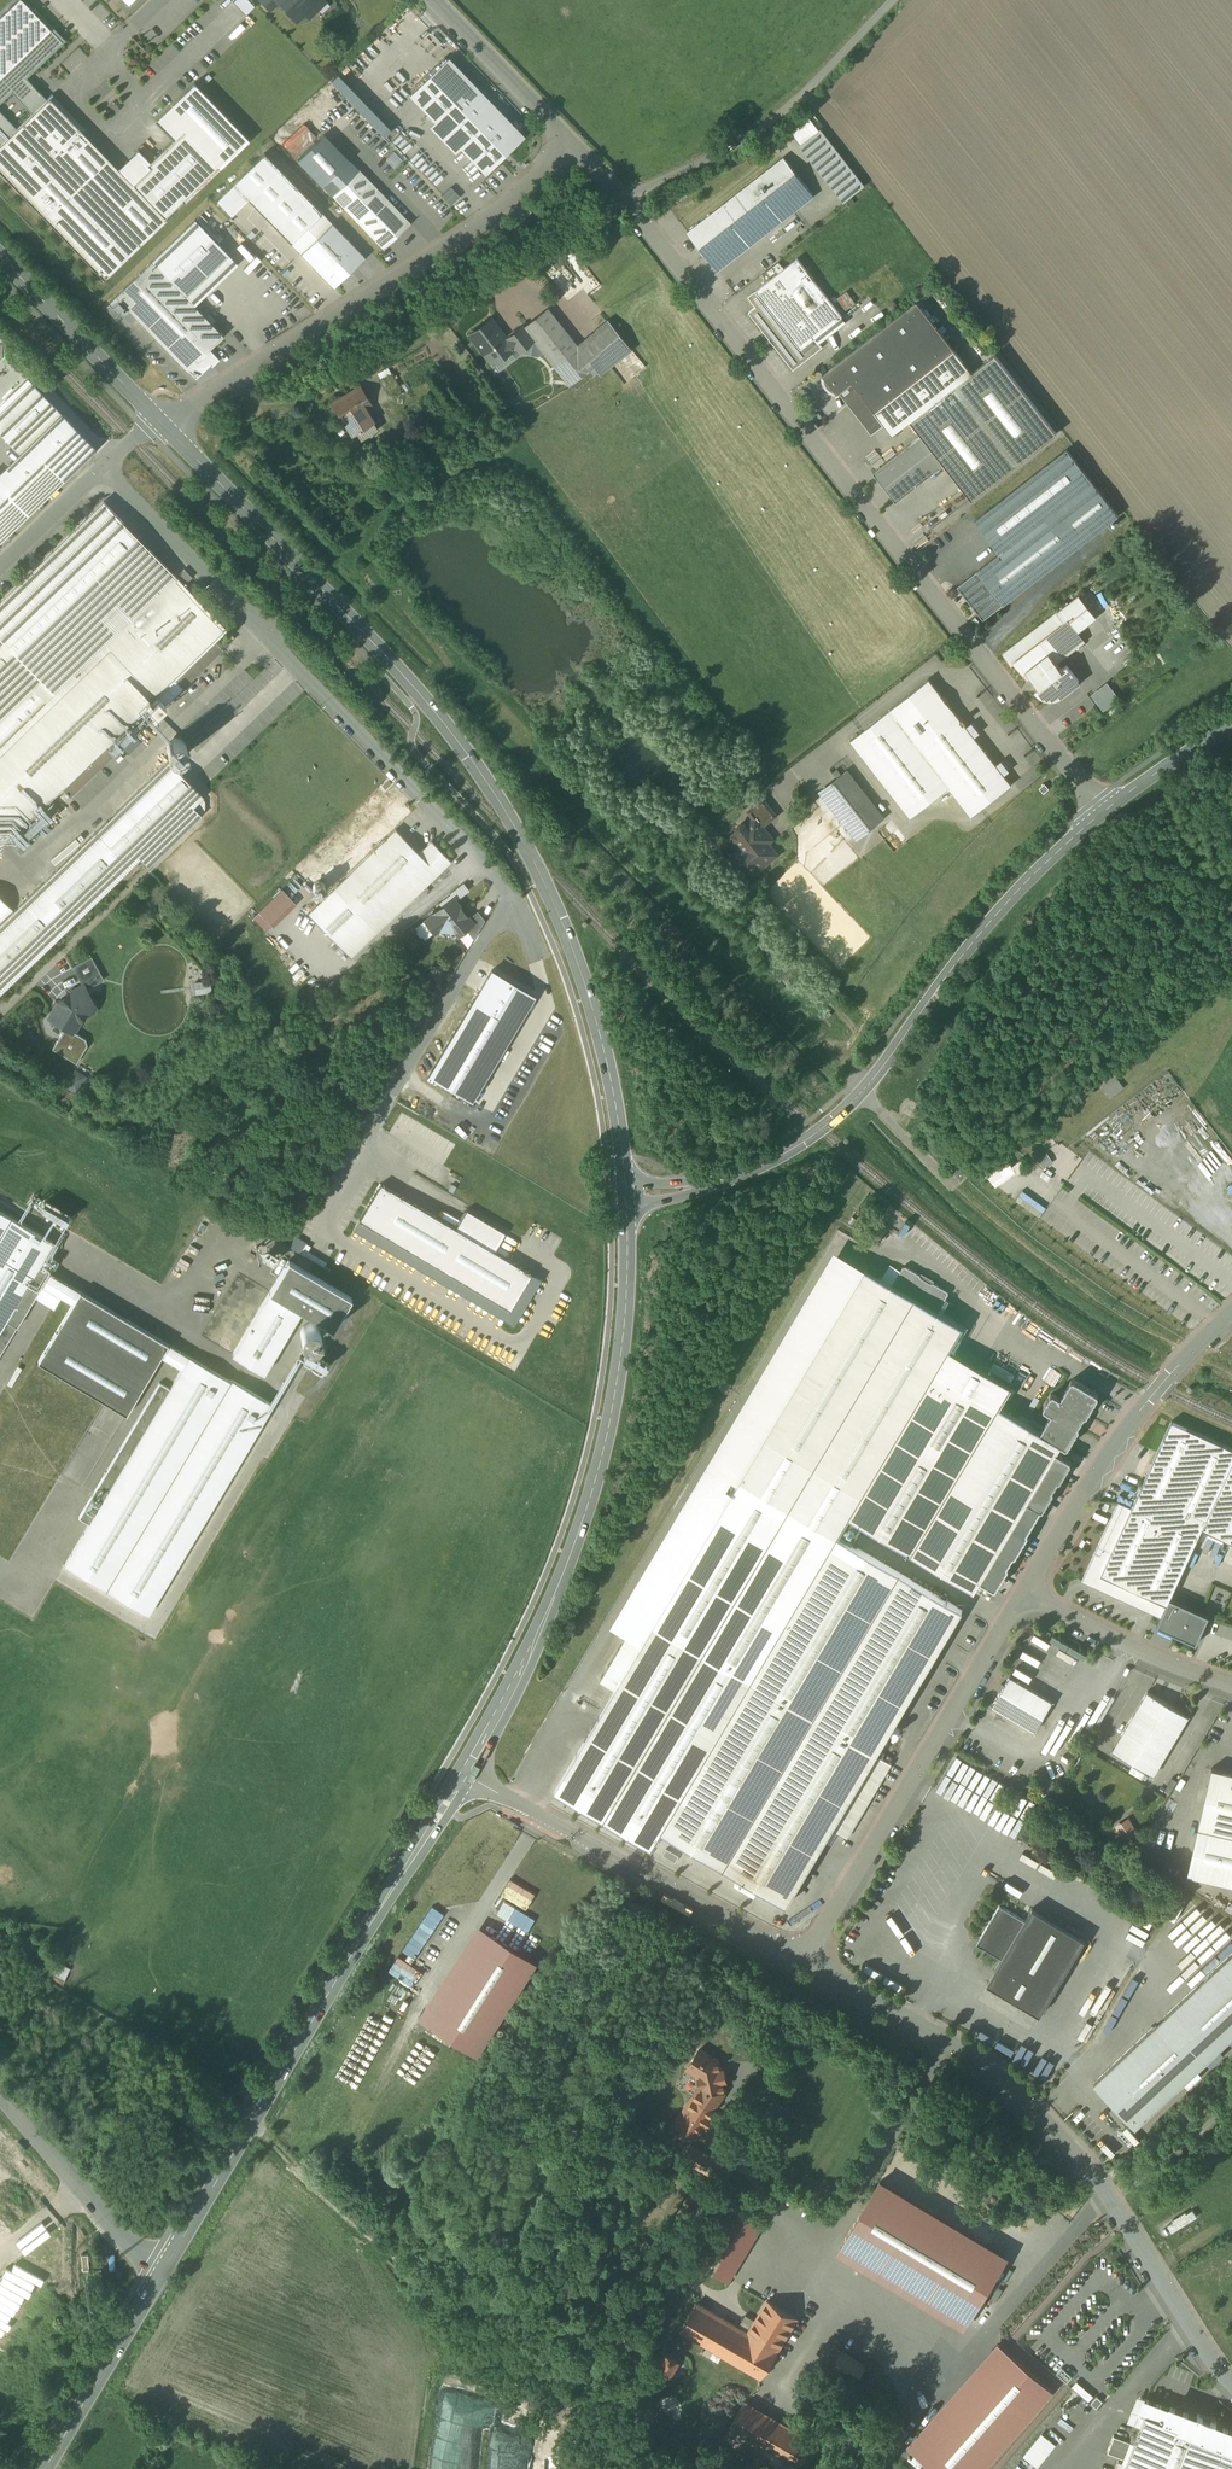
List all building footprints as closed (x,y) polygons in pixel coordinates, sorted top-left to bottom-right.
[(27,0),(13,0),(0,12),(0,104),(12,92),(32,113),(47,99),(27,77),(66,39),(27,0)] [(270,9),(278,1),(277,0),(261,0),(270,9)] [(278,1),(296,19),(305,11),(308,15),(324,0),(277,0),(278,1)] [(523,137),(448,60),(412,94),(487,172),(523,137)] [(390,135),(398,128),(345,73),(331,86),(338,92),(343,87),(390,135)] [(156,120),(174,139),(184,129),(221,168),(250,140),(195,83),(156,120)] [(133,184),(84,133),(87,129),(53,93),(47,99),(32,113),(18,127),(0,144),(0,175),(19,194),(21,193),(104,280),(167,220),(165,218),(183,201),(185,203),(221,168),(184,129),(174,139),(147,165),(150,168),(133,184)] [(18,127),(0,109),(0,144),(18,127)] [(299,156),(315,138),(320,132),(311,124),(289,148),(299,156)] [(866,186),(821,128),(800,144),(844,202),(866,186)] [(292,242),(322,213),(265,154),(218,200),(232,214),(249,199),(292,242)] [(784,157),(688,232),(718,271),(814,196),(784,157)] [(411,223),(360,170),(333,196),(384,249),(411,223)] [(527,206),(521,211),(526,216),(531,212),(527,206)] [(196,220),(152,261),(186,296),(230,255),(196,220)] [(332,223),(301,253),(334,288),(365,258),(332,223)] [(798,259),(756,291),(748,297),(756,307),(749,312),(794,370),(823,347),(815,338),(843,317),(798,259)] [(186,296),(152,261),(116,295),(188,370),(209,350),(223,336),(186,296)] [(945,464),(972,500),(1057,434),(995,355),(972,373),(917,302),(824,374),(823,374),(824,376),(826,382),(828,386),(832,390),(837,392),(838,394),(852,382),(893,435),(911,421),(922,435),(873,473),(896,502),(945,464)] [(577,346),(547,309),(524,327),(534,340),(554,366),(577,347),(577,346)] [(491,318),(469,334),(492,364),(513,348),(506,338),(491,318)] [(609,321),(577,346),(577,347),(554,366),(569,385),(593,366),(600,375),(632,350),(609,321)] [(523,325),(506,338),(513,348),(516,346),(520,351),(534,340),(524,327),(523,325)] [(209,350),(188,370),(196,379),(210,366),(211,368),(219,360),(209,350)] [(390,368),(381,373),(391,391),(400,386),(390,368)] [(0,473),(0,542),(96,449),(32,382),(0,413),(0,434),(20,454),(0,473)] [(359,387),(333,404),(344,421),(348,419),(356,432),(369,424),(369,423),(362,413),(361,414),(359,411),(370,405),(359,387)] [(369,424),(356,432),(361,440),(378,430),(372,421),(369,423),(369,424)] [(399,439),(380,437),(379,451),(398,453),(399,439)] [(999,554),(977,571),(1004,605),(1118,515),(1066,449),(973,521),(999,554)] [(398,453),(379,451),(378,458),(398,460),(398,453)] [(0,602),(0,747),(176,577),(104,502),(0,602)] [(184,569),(179,574),(187,582),(192,577),(184,569)] [(1004,605),(977,571),(957,587),(984,620),(1004,605)] [(62,789),(215,641),(227,629),(176,577),(0,747),(0,849),(62,789)] [(1070,602),(1004,654),(1012,665),(1015,663),(1028,679),(1031,677),(1039,687),(1037,689),(1042,694),(1047,697),(1052,698),(1057,697),(1062,694),(1079,681),(1067,665),(1062,670),(1050,654),(1088,625),(1070,602)] [(230,633),(219,644),(224,649),(235,638),(230,633)] [(215,641),(62,789),(70,798),(223,650),(215,641)] [(929,680),(851,740),(911,817),(949,788),(972,816),(1012,785),(964,724),(966,722),(963,718),(961,720),(930,680),(930,679),(929,678),(928,679),(929,680)] [(1105,710),(1123,700),(1113,682),(1095,692),(1105,710)] [(180,739),(177,739),(175,739),(173,740),(171,741),(170,742),(169,743),(168,744),(168,745),(167,747),(167,749),(167,751),(168,752),(169,754),(170,756),(172,757),(174,758),(176,759),(178,759),(180,759),(182,758),(184,756),(185,755),(186,754),(187,752),(187,751),(187,749),(187,746),(186,745),(186,743),(184,742),(183,741),(182,740),(180,739)] [(0,925),(0,993),(140,858),(193,806),(202,798),(204,796),(169,761),(0,925)] [(881,819),(846,773),(823,791),(858,837),(881,819)] [(1050,789),(1045,783),(1039,788),(1044,793),(1050,789)] [(202,798),(193,806),(201,814),(205,810),(205,801),(202,798)] [(764,800),(750,811),(755,818),(756,818),(762,825),(775,815),(764,800)] [(193,806),(140,858),(149,866),(201,815),(201,814),(193,806)] [(47,810),(16,840),(21,845),(52,815),(47,810)] [(755,818),(746,825),(745,824),(741,824),(738,826),(737,830),(740,834),(740,836),(736,839),(746,853),(736,860),(749,877),(777,854),(764,838),(769,834),(762,825),(756,818),(755,818)] [(396,829),(308,914),(351,958),(451,861),(432,841),(419,853),(396,829)] [(322,882),(321,882),(319,882),(318,882),(316,882),(316,883),(315,884),(314,885),(313,886),(313,888),(313,889),(313,890),(314,892),(315,893),(316,893),(317,894),(318,894),(320,894),(322,894),(323,893),(324,892),(325,891),(325,889),(326,888),(325,886),(325,885),(323,883),(322,882)] [(282,889),(259,912),(273,926),(296,904),(282,889)] [(13,910),(0,896),(0,923),(13,910)] [(453,898),(425,920),(434,932),(441,926),(444,930),(449,930),(452,928),(458,935),(466,929),(473,923),(469,918),(453,898)] [(478,911),(469,918),(473,923),(466,929),(474,939),(485,920),(478,911)] [(92,957),(73,967),(83,986),(84,986),(86,990),(104,980),(92,957)] [(438,1076),(483,1101),(542,992),(497,967),(438,1076)] [(209,982),(194,984),(195,996),(210,994),(209,982)] [(83,986),(69,994),(59,1004),(50,1018),(66,1028),(74,1033),(82,1019),(83,1018),(92,1012),(95,1005),(86,990),(84,986),(83,986)] [(74,1033),(66,1028),(52,1050),(76,1065),(86,1049),(85,1040),(74,1033)] [(1107,1097),(1122,1088),(1114,1073),(1098,1082),(1107,1097)] [(380,1185),(359,1222),(511,1310),(531,1275),(493,1253),(504,1234),(466,1211),(456,1229),(380,1185)] [(42,1285),(73,1304),(38,1362),(126,1415),(161,1357),(182,1369),(170,1389),(160,1383),(79,1518),(89,1524),(65,1565),(149,1615),(274,1405),(232,1380),(231,1382),(49,1273),(56,1262),(46,1255),(53,1244),(0,1212),(0,1356),(42,1285)] [(298,1237),(293,1247),(304,1253),(309,1243),(298,1237)] [(765,1439),(866,1269),(834,1250),(709,1460),(741,1479),(765,1439)] [(289,1261),(233,1355),(264,1374),(302,1311),(333,1330),(352,1298),(289,1261)] [(932,1282),(921,1276),(921,1274),(915,1271),(916,1271),(915,1270),(914,1270),(912,1269),(911,1268),(906,1265),(903,1266),(901,1270),(900,1271),(895,1280),(894,1281),(895,1281),(892,1284),(938,1311),(940,1308),(941,1307),(946,1298),(947,1297),(949,1293),(948,1291),(943,1288),(943,1287),(942,1287),(940,1286),(940,1285),(939,1285),(934,1282),(932,1282)] [(892,1284),(866,1269),(765,1439),(741,1479),(837,1535),(848,1516),(974,1590),(980,1580),(1012,1527),(1025,1504),(1054,1455),(1064,1437),(1001,1400),(1013,1379),(953,1344),(963,1326),(938,1311),(892,1284)] [(313,1324),(311,1324),(308,1324),(306,1325),(305,1326),(303,1327),(302,1329),(301,1331),(301,1332),(301,1334),(301,1337),(302,1338),(302,1339),(303,1341),(305,1342),(306,1343),(308,1344),(309,1344),(311,1344),(313,1344),(316,1343),(317,1342),(318,1341),(320,1339),(321,1337),(321,1335),(321,1334),(321,1332),(321,1331),(320,1329),(318,1327),(317,1326),(315,1325),(313,1324)] [(1076,1370),(1065,1389),(1056,1384),(1047,1399),(1055,1404),(1044,1423),(1069,1438),(1101,1385),(1076,1370)] [(1082,1582),(1161,1618),(1171,1597),(1202,1529),(1231,1464),(1231,1448),(1172,1421),(1132,1508),(1119,1502),(1082,1582)] [(1070,1465),(1054,1455),(1025,1504),(1040,1513),(1052,1495),(1049,1493),(1056,1482),(1059,1483),(1070,1465)] [(1202,1529),(1231,1543),(1231,1464),(1202,1529)] [(837,1535),(741,1479),(556,1791),(653,1849),(663,1832),(787,1906),(832,1829),(876,1755),(963,1610),(837,1535)] [(1012,1527),(980,1580),(996,1589),(1027,1536),(1012,1527)] [(1171,1597),(1161,1618),(1157,1627),(1196,1645),(1210,1615),(1171,1597)] [(1053,1702),(1010,1676),(992,1706),(1035,1732),(1053,1702)] [(1189,1716),(1148,1692),(1113,1751),(1154,1775),(1189,1716)] [(876,1755),(832,1829),(848,1838),(892,1764),(876,1755)] [(1213,1768),(1188,1875),(1231,1885),(1231,1772),(1213,1768)] [(1118,1828),(1129,1841),(1141,1830),(1129,1818),(1118,1828)] [(530,1909),(539,1893),(513,1879),(505,1895),(530,1909)] [(418,1965),(448,1906),(435,1900),(405,1958),(418,1965)] [(530,1932),(538,1920),(507,1900),(499,1912),(530,1932)] [(1000,1906),(981,1938),(983,1948),(1002,1959),(1016,1936),(1025,1921),(1000,1906)] [(1025,1921),(1016,1936),(1002,1959),(987,1984),(1040,2015),(1085,1940),(1032,1908),(1025,1921)] [(488,1934),(430,2023),(477,2054),(535,1964),(488,1934)] [(16,1947),(18,1962),(26,1961),(25,1946),(16,1947)] [(1094,2083),(1110,2100),(1109,2101),(1119,2111),(1120,2110),(1136,2127),(1231,2041),(1231,1954),(1094,2083)] [(66,1983),(73,1968),(58,1962),(51,1977),(66,1983)] [(718,2060),(701,2048),(689,2066),(699,2073),(702,2087),(695,2097),(713,2109),(725,2091),(718,2060)] [(748,2137),(741,2139),(743,2146),(740,2153),(747,2156),(751,2147),(748,2137)] [(733,2170),(691,2145),(683,2158),(725,2183),(733,2170)] [(1121,2165),(1115,2170),(1119,2175),(1125,2171),(1121,2165)] [(881,2182),(838,2252),(963,2328),(1006,2258),(881,2182)] [(761,2225),(733,2207),(700,2262),(729,2280),(761,2225)] [(1172,2231),(1199,2220),(1196,2212),(1169,2224),(1172,2231)] [(768,2302),(753,2326),(743,2320),(739,2328),(723,2355),(761,2378),(777,2350),(778,2351),(797,2319),(768,2302)] [(739,2328),(698,2303),(681,2330),(723,2355),(739,2328)] [(916,2454),(933,2468),(983,2468),(1051,2391),(1006,2352),(916,2454)] [(865,2367),(842,2353),(833,2368),(855,2382),(865,2367)] [(679,2362),(666,2355),(658,2368),(671,2376),(679,2362)] [(1103,2403),(1097,2398),(1091,2405),(1097,2410),(1103,2403)] [(1170,2410),(1141,2399),(1136,2412),(1145,2416),(1165,2423),(1170,2410)] [(813,2443),(745,2402),(730,2427),(798,2468),(813,2443)] [(838,2408),(827,2402),(823,2408),(834,2415),(838,2408)] [(1198,2415),(1196,2418),(1170,2408),(1170,2410),(1165,2423),(1231,2449),(1231,2432),(1216,2426),(1217,2422),(1198,2415)] [(1145,2416),(1125,2468),(1231,2468),(1231,2449),(1165,2423),(1145,2416)] [(730,2427),(720,2444),(761,2468),(799,2468),(798,2468),(730,2427)]
